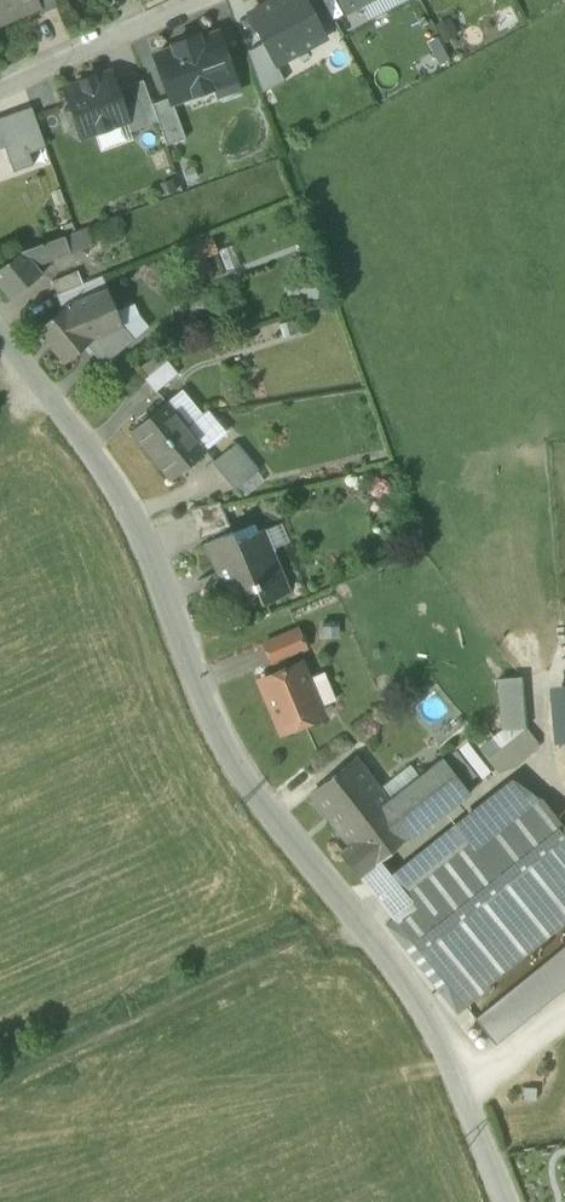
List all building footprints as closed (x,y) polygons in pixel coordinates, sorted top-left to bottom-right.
[(4,22),(38,6),(35,0),(0,0),(0,14),(4,22)] [(39,8),(54,2),(53,0),(35,0),(38,6),(39,8)] [(249,14),(264,43),(276,65),(325,39),(324,37),(312,15),(304,0),(274,0),(249,14)] [(345,12),(368,0),(338,0),(345,12)] [(325,8),(312,15),(324,37),(337,30),(325,8)] [(169,98),(171,102),(172,102),(212,87),(234,79),(218,34),(199,40),(197,36),(172,45),(173,49),(155,56),(169,98)] [(276,65),(264,43),(247,52),(262,93),(285,81),(276,65)] [(93,133),(126,121),(127,121),(116,90),(110,73),(93,79),(92,77),(81,81),(82,83),(65,89),(82,137),(93,133)] [(234,79),(212,87),(216,99),(238,91),(234,79)] [(143,80),(116,90),(127,121),(126,121),(130,131),(158,121),(151,104),(143,80)] [(169,98),(151,104),(158,121),(166,145),(185,138),(172,102),(171,102),(169,98)] [(30,104),(13,110),(27,151),(44,144),(30,104)] [(27,151),(13,110),(0,114),(0,135),(3,144),(12,169),(31,163),(27,151)] [(133,141),(130,131),(126,121),(93,133),(100,153),(133,141)] [(64,236),(70,253),(91,246),(85,228),(76,231),(64,236)] [(64,236),(22,251),(34,266),(70,253),(64,236)] [(179,251),(184,265),(213,253),(207,240),(179,251)] [(34,266),(22,251),(0,269),(0,287),(10,299),(40,273),(34,266)] [(50,282),(55,295),(80,285),(75,272),(50,282)] [(102,276),(80,285),(55,295),(61,309),(68,303),(70,305),(107,290),(102,276)] [(107,290),(70,305),(95,337),(94,338),(110,358),(134,339),(122,324),(107,290)] [(64,363),(94,338),(95,337),(70,305),(68,303),(61,309),(36,329),(64,363)] [(144,379),(155,392),(177,374),(166,361),(144,379)] [(182,389),(166,402),(169,406),(186,393),(182,389)] [(186,393),(169,406),(185,426),(202,413),(186,393)] [(151,454),(185,426),(169,406),(166,402),(165,401),(131,430),(151,454)] [(202,413),(185,426),(202,446),(221,430),(205,410),(202,413)] [(206,451),(202,446),(185,426),(151,454),(171,479),(206,451)] [(212,463),(223,476),(245,458),(235,445),(212,463)] [(257,472),(245,458),(223,476),(234,490),(257,472)] [(188,510),(200,539),(230,526),(220,502),(188,510)] [(256,587),(263,603),(291,591),(290,589),(285,591),(262,534),(267,532),(266,529),(237,542),(232,531),(202,543),(203,546),(207,544),(229,596),(225,598),(226,600),(256,587)] [(290,589),(267,532),(262,534),(285,591),(290,589)] [(207,544),(203,546),(225,598),(229,596),(207,544)] [(263,644),(271,662),(273,661),(289,654),(305,648),(297,630),(263,644)] [(273,661),(277,672),(294,665),(289,654),(273,661)] [(299,664),(294,665),(277,672),(260,680),(281,732),(303,722),(301,715),(317,708),(306,680),(299,664)] [(322,673),(306,680),(317,708),(334,701),(322,673)] [(502,729),(526,727),(522,679),(498,681),(502,729)] [(535,741),(526,729),(513,740),(522,751),(535,741)] [(522,751),(513,740),(488,759),(500,776),(539,745),(535,741),(522,751)] [(309,796),(349,847),(372,827),(367,821),(389,803),(388,801),(380,790),(356,759),(309,796)] [(367,821),(372,827),(391,851),(420,828),(423,831),(444,814),(470,794),(442,759),(419,777),(388,801),(389,803),(367,821)] [(410,766),(380,790),(388,801),(419,777),(410,766)] [(394,878),(418,909),(480,860),(474,852),(539,800),(512,778),(390,874),(394,878)] [(480,860),(482,858),(515,900),(527,890),(556,928),(557,929),(564,923),(564,832),(539,800),(474,852),(480,860)] [(379,861),(391,851),(372,827),(349,847),(341,853),(360,876),(379,861)] [(399,924),(433,967),(516,901),(515,900),(482,858),(480,860),(418,909),(399,924)] [(374,894),(394,878),(390,874),(379,861),(360,876),(374,894)] [(374,894),(399,924),(418,909),(394,878),(374,894)] [(527,890),(515,900),(516,901),(433,967),(465,1007),(488,988),(485,984),(556,928),(527,890)] [(474,1018),(494,1043),(564,986),(564,944),(474,1018)]
